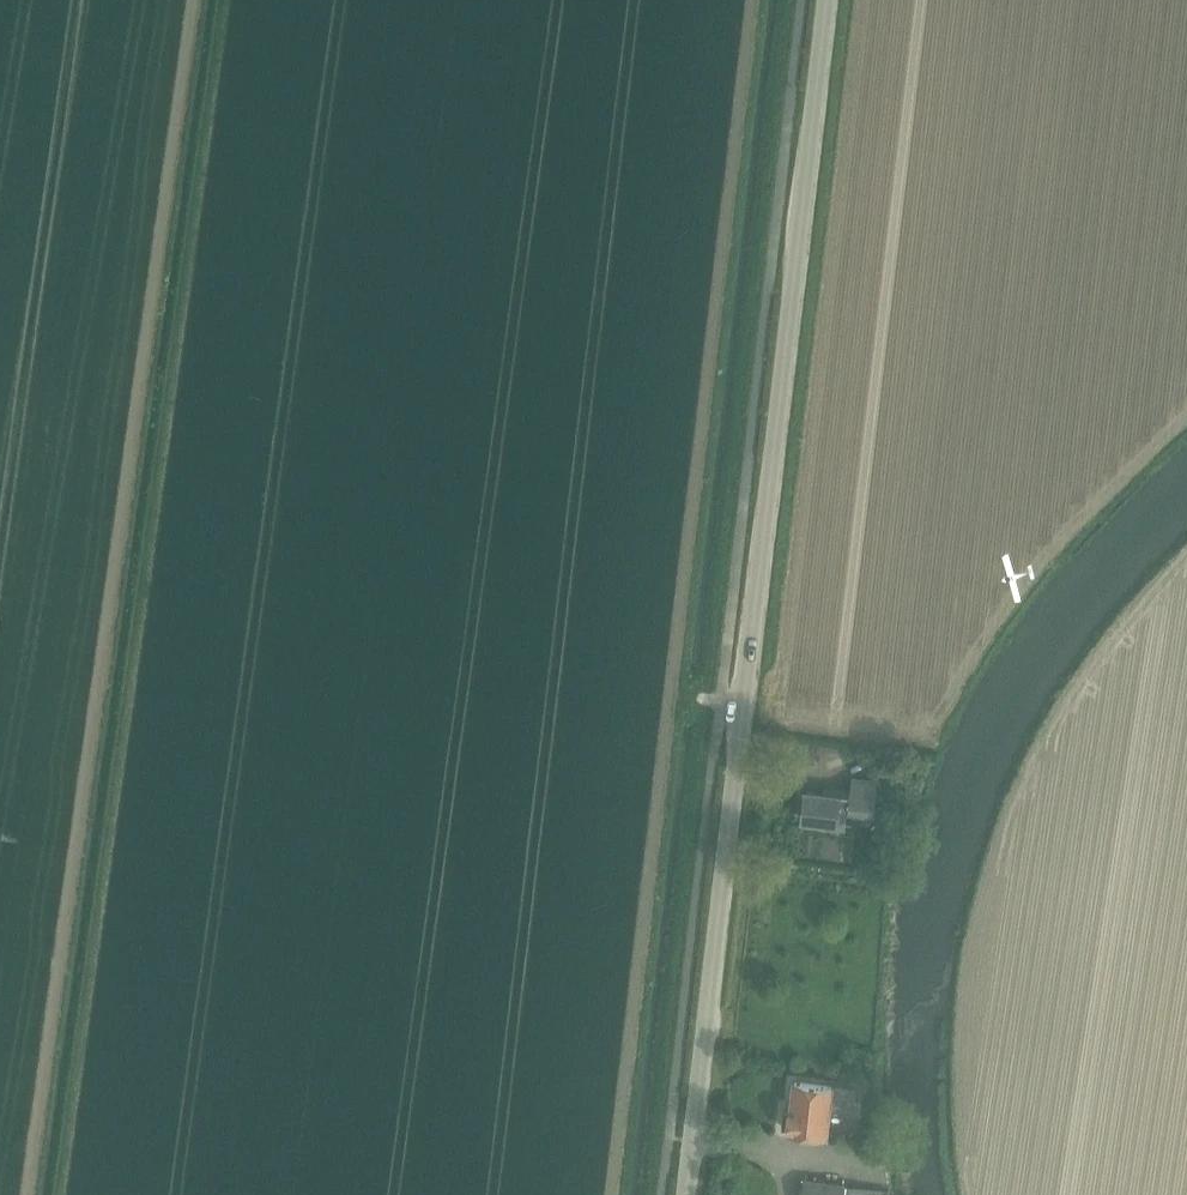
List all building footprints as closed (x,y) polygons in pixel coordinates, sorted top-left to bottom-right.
[(873,811),(876,782),(853,779),(852,790),(827,787),(826,792),(807,790),(803,820),(825,822),(825,828),(838,830),(839,824),(844,824),(846,808),(873,811)] [(853,1109),(855,1088),(796,1081),(793,1112),(785,1111),(783,1126),(791,1127),(791,1130),(828,1134),(831,1106),(853,1109)] [(887,1189),(846,1184),(804,1179),(802,1194),(888,1194),(887,1189)]
